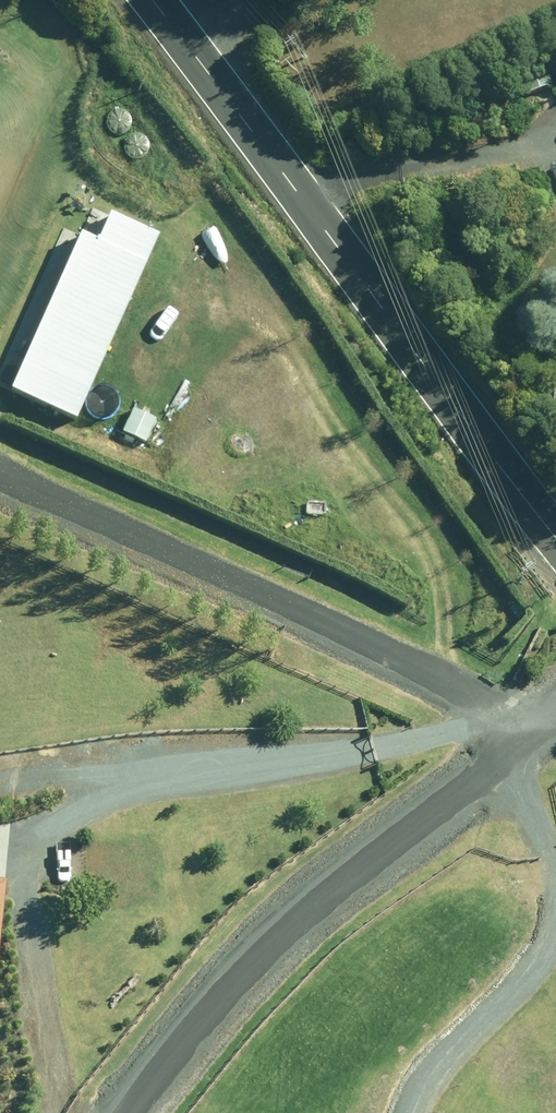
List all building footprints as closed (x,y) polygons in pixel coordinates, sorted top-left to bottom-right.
[(0,376),(0,388),(75,423),(158,240),(109,217),(96,245),(63,229),(0,376)] [(144,444),(154,422),(133,413),(123,434),(144,444)]
